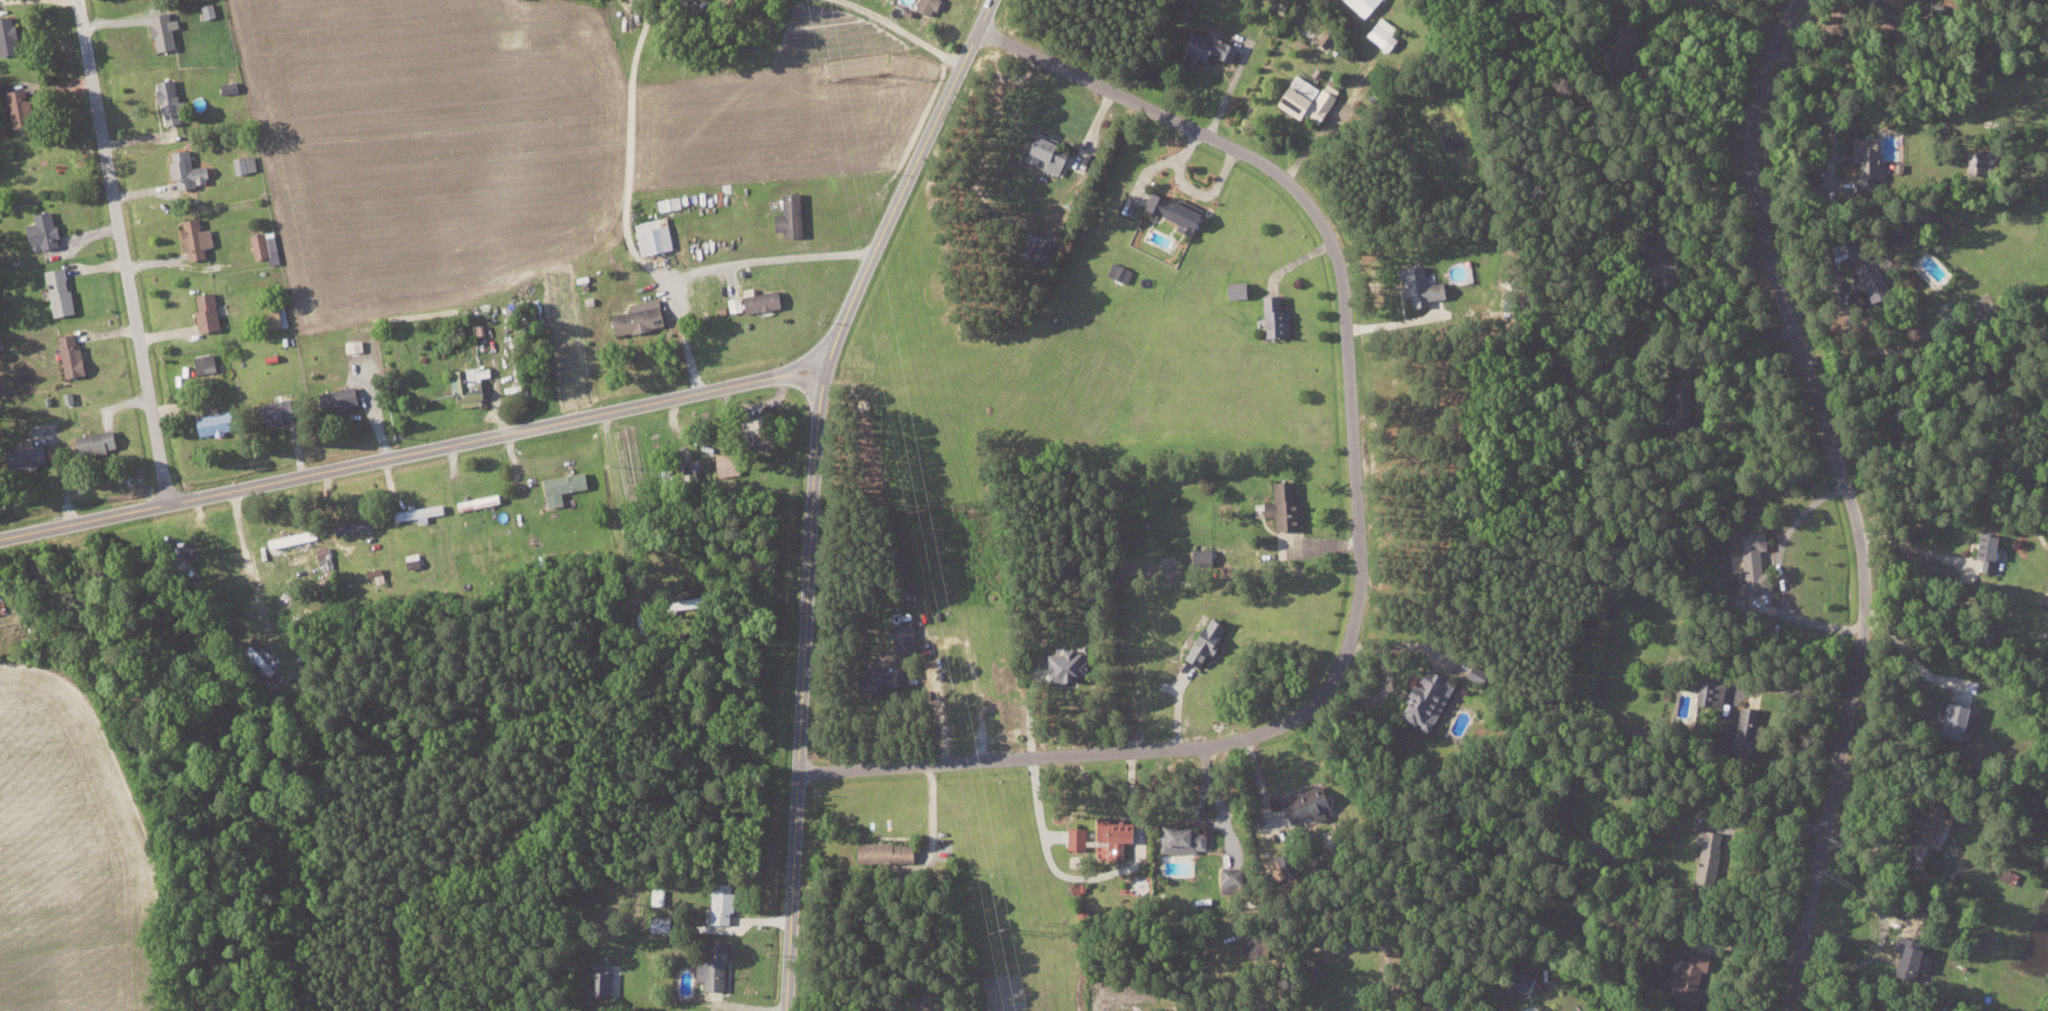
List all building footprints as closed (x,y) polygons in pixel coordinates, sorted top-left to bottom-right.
[(919,8),(937,15),(943,0),(922,0),(919,8)] [(176,28),(182,27),(181,18),(174,19),(173,11),(155,14),(160,50),(179,47),(176,28)] [(4,55),(23,51),(16,14),(0,17),(0,34),(4,55)] [(1401,39),(1379,22),(1368,36),(1390,53),(1401,39)] [(1213,62),(1217,53),(1237,61),(1243,45),(1194,26),(1187,45),(1195,48),(1192,54),(1213,62)] [(228,72),(229,83),(222,83),(223,93),(240,92),(238,71),(228,72)] [(1280,104),(1304,118),(1307,113),(1325,123),(1343,91),(1329,82),(1326,88),(1298,72),(1280,104)] [(162,81),(168,124),(185,122),(183,112),(191,111),(189,99),(182,100),(178,78),(162,81)] [(37,124),(33,97),(30,97),(28,88),(9,91),(15,127),(37,124)] [(1049,156),(1047,162),(1043,161),(1041,167),(1065,175),(1075,146),(1045,135),(1039,152),(1049,156)] [(173,151),(176,179),(180,179),(181,187),(213,183),(211,164),(196,166),(194,148),(173,151)] [(1980,173),(1979,151),(1962,152),(1963,174),(1980,173)] [(238,172),(259,170),(258,155),(237,156),(238,172)] [(776,230),(788,230),(789,236),(807,235),(805,191),(783,192),(784,213),(775,213),(776,230)] [(1211,209),(1178,199),(1178,198),(1154,191),(1149,209),(1181,219),(1178,227),(1185,229),(1186,225),(1205,230),(1211,209)] [(662,211),(684,206),(682,195),(659,200),(662,211)] [(31,224),(37,250),(63,244),(56,209),(37,213),(39,222),(31,224)] [(214,227),(205,229),(203,217),(185,220),(192,260),(210,257),(208,246),(217,245),(214,227)] [(671,224),(664,226),(662,218),(638,222),(643,254),(676,248),(671,224)] [(258,259),(271,256),(273,265),(282,263),(276,231),(253,236),(258,259)] [(1885,291),(1872,258),(1851,266),(1864,299),(1885,291)] [(1129,282),(1135,270),(1115,261),(1110,274),(1129,282)] [(1414,307),(1433,305),(1433,299),(1451,297),(1449,281),(1430,283),(1428,264),(1403,267),(1406,297),(1413,296),(1414,307)] [(77,313),(70,266),(50,270),(57,316),(77,313)] [(1254,280),(1229,282),(1230,298),(1255,297),(1254,280)] [(785,305),(782,288),(758,293),(756,287),(746,289),(747,296),(729,299),(732,315),(785,305)] [(224,328),(218,292),(201,295),(203,309),(199,309),(203,332),(224,328)] [(1269,337),(1294,336),(1294,310),(1285,310),(1285,294),(1268,295),(1269,337)] [(634,302),(635,311),(617,314),(619,333),(668,327),(664,298),(634,302)] [(288,326),(286,303),(271,304),(272,327),(288,326)] [(88,374),(83,333),(63,335),(68,377),(88,374)] [(347,352),(366,351),(366,340),(347,340),(347,352)] [(220,370),(216,352),(195,357),(200,375),(220,370)] [(465,406),(488,403),(485,376),(495,375),(493,366),(452,371),(454,394),(464,393),(465,406)] [(363,404),(358,384),(325,393),(331,413),(363,404)] [(273,422),(300,417),(296,397),(269,403),(273,422)] [(201,416),(205,436),(242,428),(238,409),(201,416)] [(122,449),(119,429),(81,435),(83,454),(122,449)] [(53,461),(47,443),(11,455),(17,473),(53,461)] [(720,476),(744,473),(742,451),(718,454),(720,476)] [(565,492),(593,487),(590,471),(548,478),(553,506),(567,504),(565,492)] [(1277,481),(1277,501),(1269,502),(1269,516),(1279,515),(1280,530),(1303,530),(1302,481),(1277,481)] [(504,502),(503,493),(458,501),(459,511),(504,502)] [(448,513),(447,504),(396,510),(397,520),(422,517),(422,522),(431,521),(430,515),(448,513)] [(347,522),(348,531),(384,526),(382,516),(347,522)] [(270,539),(272,549),(321,538),(319,528),(270,539)] [(1737,533),(1740,590),(1762,589),(1760,549),(1763,549),(1762,532),(1737,533)] [(1994,573),(1996,534),(1973,533),(1972,561),(1976,561),(1976,572),(1994,573)] [(325,574),(338,570),(331,546),(318,550),(325,574)] [(1199,565),(1217,565),(1218,548),(1199,548),(1199,565)] [(655,601),(656,609),(706,607),(706,598),(655,601)] [(1210,616),(1192,659),(1208,665),(1213,652),(1219,654),(1231,624),(1210,616)] [(1083,682),(1082,674),(1092,674),(1092,659),(1087,659),(1087,649),(1052,650),(1053,682),(1083,682)] [(1436,731),(1461,681),(1433,667),(1411,711),(1408,709),(1404,717),(1422,727),(1423,724),(1436,731)] [(874,668),(873,689),(910,691),(911,669),(874,668)] [(1695,705),(1720,708),(1722,683),(1697,681),(1695,705)] [(1952,740),(1955,731),(1967,734),(1973,710),(1943,702),(1935,736),(1952,740)] [(1753,711),(1740,706),(1727,742),(1741,746),(1753,711)] [(1299,822),(1317,813),(1320,820),(1340,810),(1330,787),(1313,795),(1311,791),(1286,802),(1292,813),(1295,812),(1299,822)] [(1950,810),(1926,800),(1917,819),(1917,820),(1910,836),(1927,844),(1936,824),(1942,827),(1950,810)] [(1102,841),(1115,841),(1115,858),(1129,859),(1129,842),(1142,842),(1142,822),(1113,822),(1113,819),(1102,819),(1102,841)] [(1165,852),(1212,850),(1211,832),(1199,832),(1198,826),(1164,827),(1165,852)] [(1700,844),(1692,874),(1708,878),(1720,833),(1695,826),(1691,842),(1700,844)] [(1089,827),(1072,827),(1073,850),(1090,849),(1089,827)] [(861,844),(861,863),(920,861),(919,842),(861,844)] [(1247,868),(1225,867),(1224,893),(1246,894),(1247,868)] [(735,882),(716,882),(715,923),(736,924),(736,890),(735,890),(735,882)] [(666,905),(667,888),(652,888),(652,904),(666,905)] [(679,916),(651,915),(651,931),(678,932),(679,916)] [(1889,959),(1893,960),(1890,974),(1909,978),(1917,940),(1894,935),(1889,959)] [(1271,936),(1247,937),(1248,957),(1272,957),(1271,936)] [(729,991),(732,943),(713,942),(712,959),(701,959),(699,980),(708,981),(708,990),(729,991)] [(1669,984),(1665,1001),(1691,1007),(1703,952),(1682,947),(1677,969),(1664,966),(1661,982),(1669,984)] [(613,963),(595,963),(594,994),(613,994),(613,963)] [(1501,986),(1528,994),(1533,975),(1507,967),(1501,986)]
